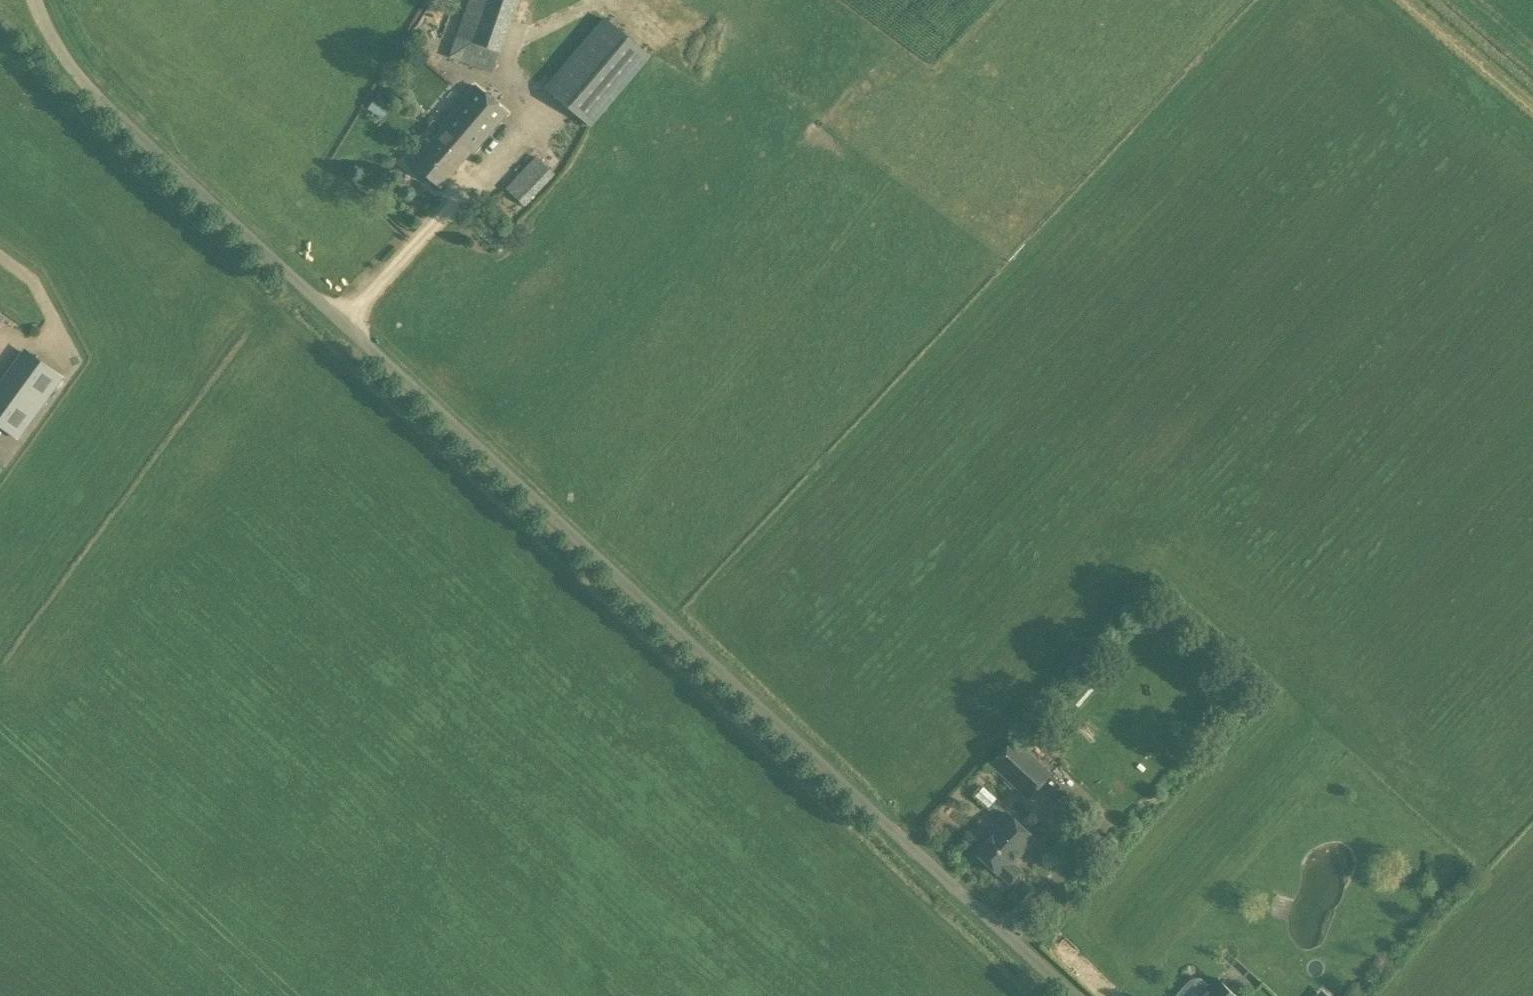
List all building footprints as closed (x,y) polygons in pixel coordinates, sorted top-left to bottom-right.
[(449,57),(492,72),(498,52),(501,52),(512,20),(518,0),(468,0),(449,57)] [(605,19),(546,87),(590,125),(649,57),(605,19)] [(505,116),(472,87),(440,124),(443,127),(413,162),(440,186),(470,150),(473,153),(505,116)] [(505,188),(524,206),(555,173),(536,155),(505,188)] [(0,384),(0,427),(11,435),(50,381),(19,359),(0,384)] [(1026,796),(1047,772),(1010,738),(989,762),(1026,796)] [(991,833),(974,852),(996,871),(996,870),(1009,882),(1020,870),(1010,861),(1032,836),(1005,812),(988,830),(991,833)] [(1218,977),(1200,995),(1238,995),(1218,977)]
